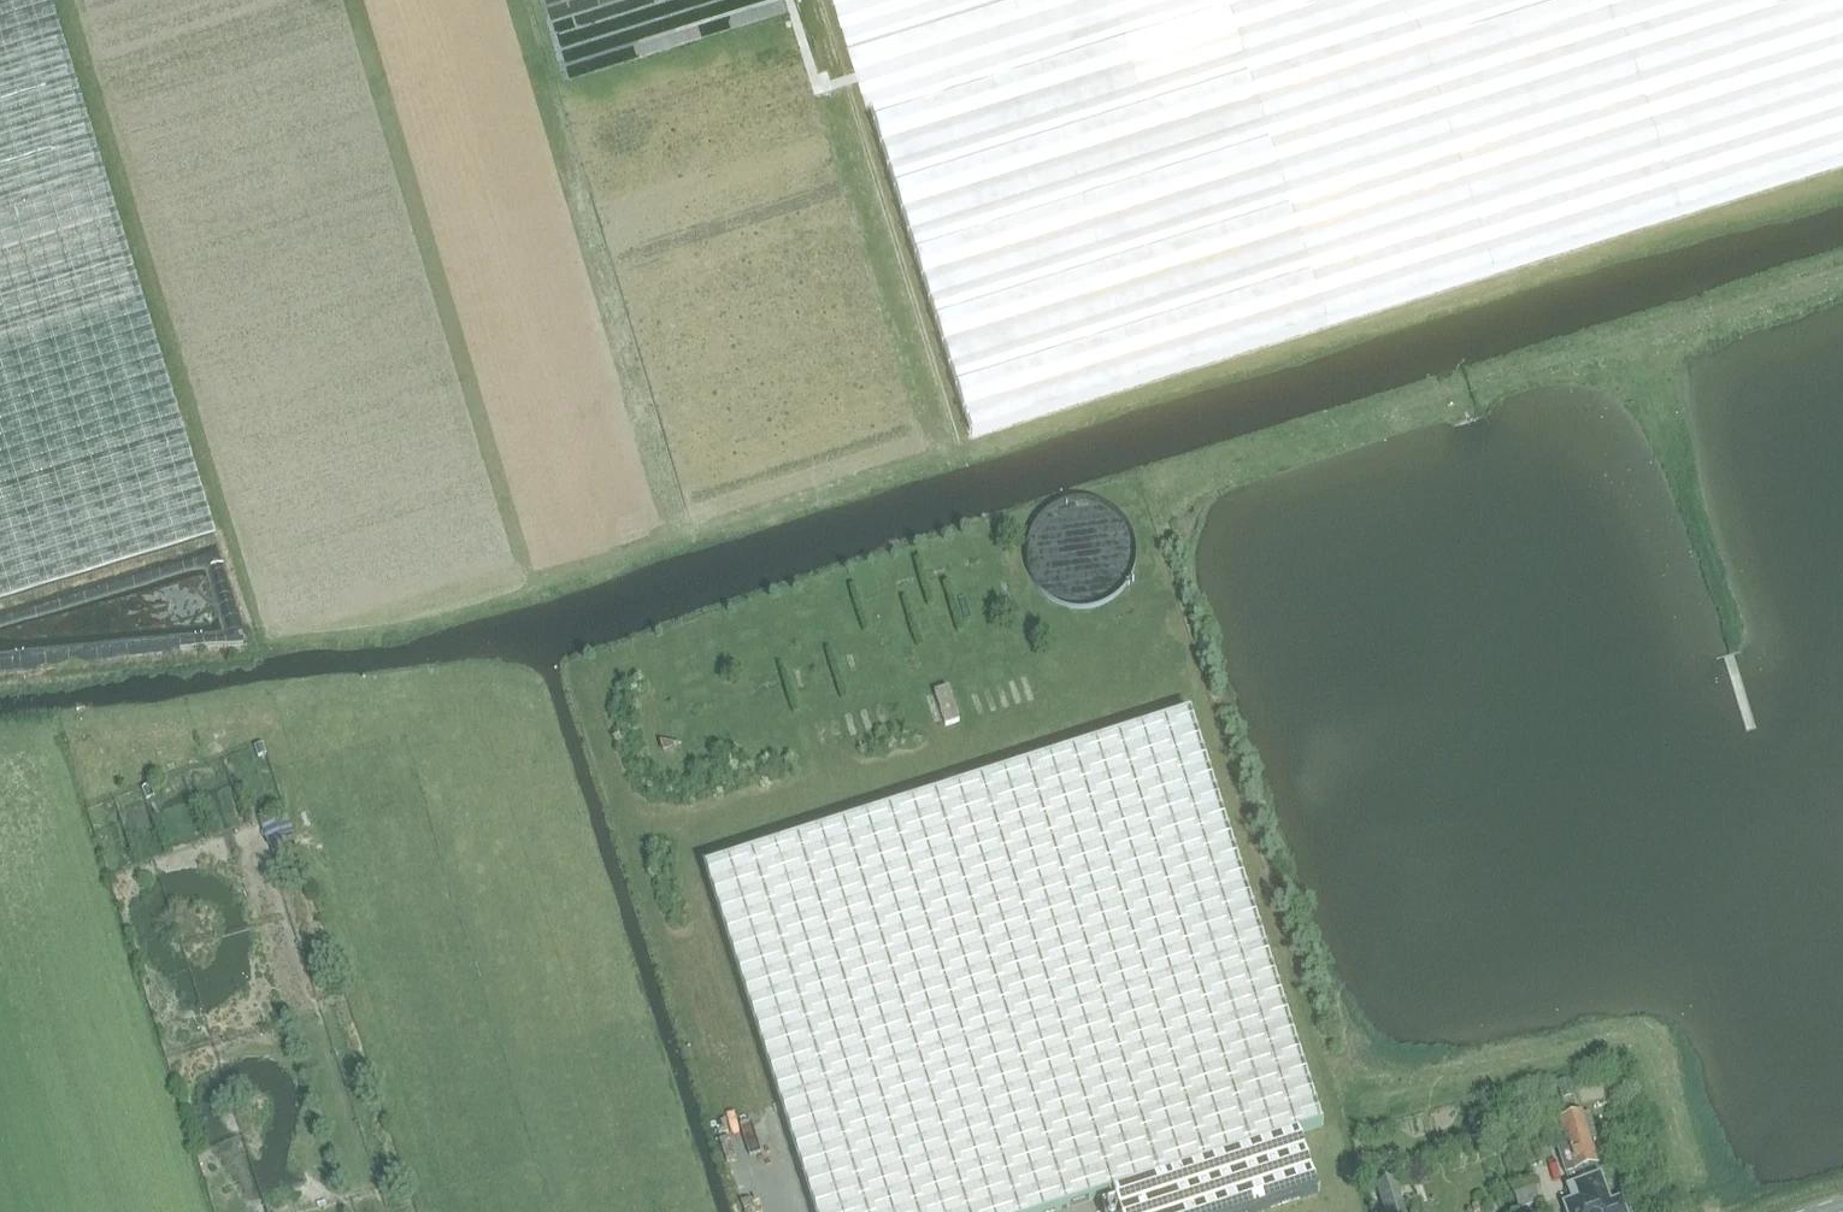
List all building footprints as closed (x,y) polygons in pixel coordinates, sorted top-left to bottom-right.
[(215,537),(52,0),(0,0),(0,603),(215,537)] [(972,440),(1322,332),(1842,170),(1842,0),(836,0),(972,440)] [(705,868),(815,1211),(1054,1211),(1112,1193),(1118,1211),(1257,1211),(1318,1193),(1298,1134),(1321,1126),(1189,713),(705,868)] [(1581,1113),(1559,1119),(1567,1146),(1556,1149),(1564,1172),(1596,1163),(1581,1113)] [(1609,1203),(1599,1176),(1566,1189),(1570,1200),(1563,1203),(1566,1211),(1625,1211),(1620,1200),(1609,1203)] [(1375,1186),(1383,1211),(1405,1211),(1395,1180),(1375,1186)]
